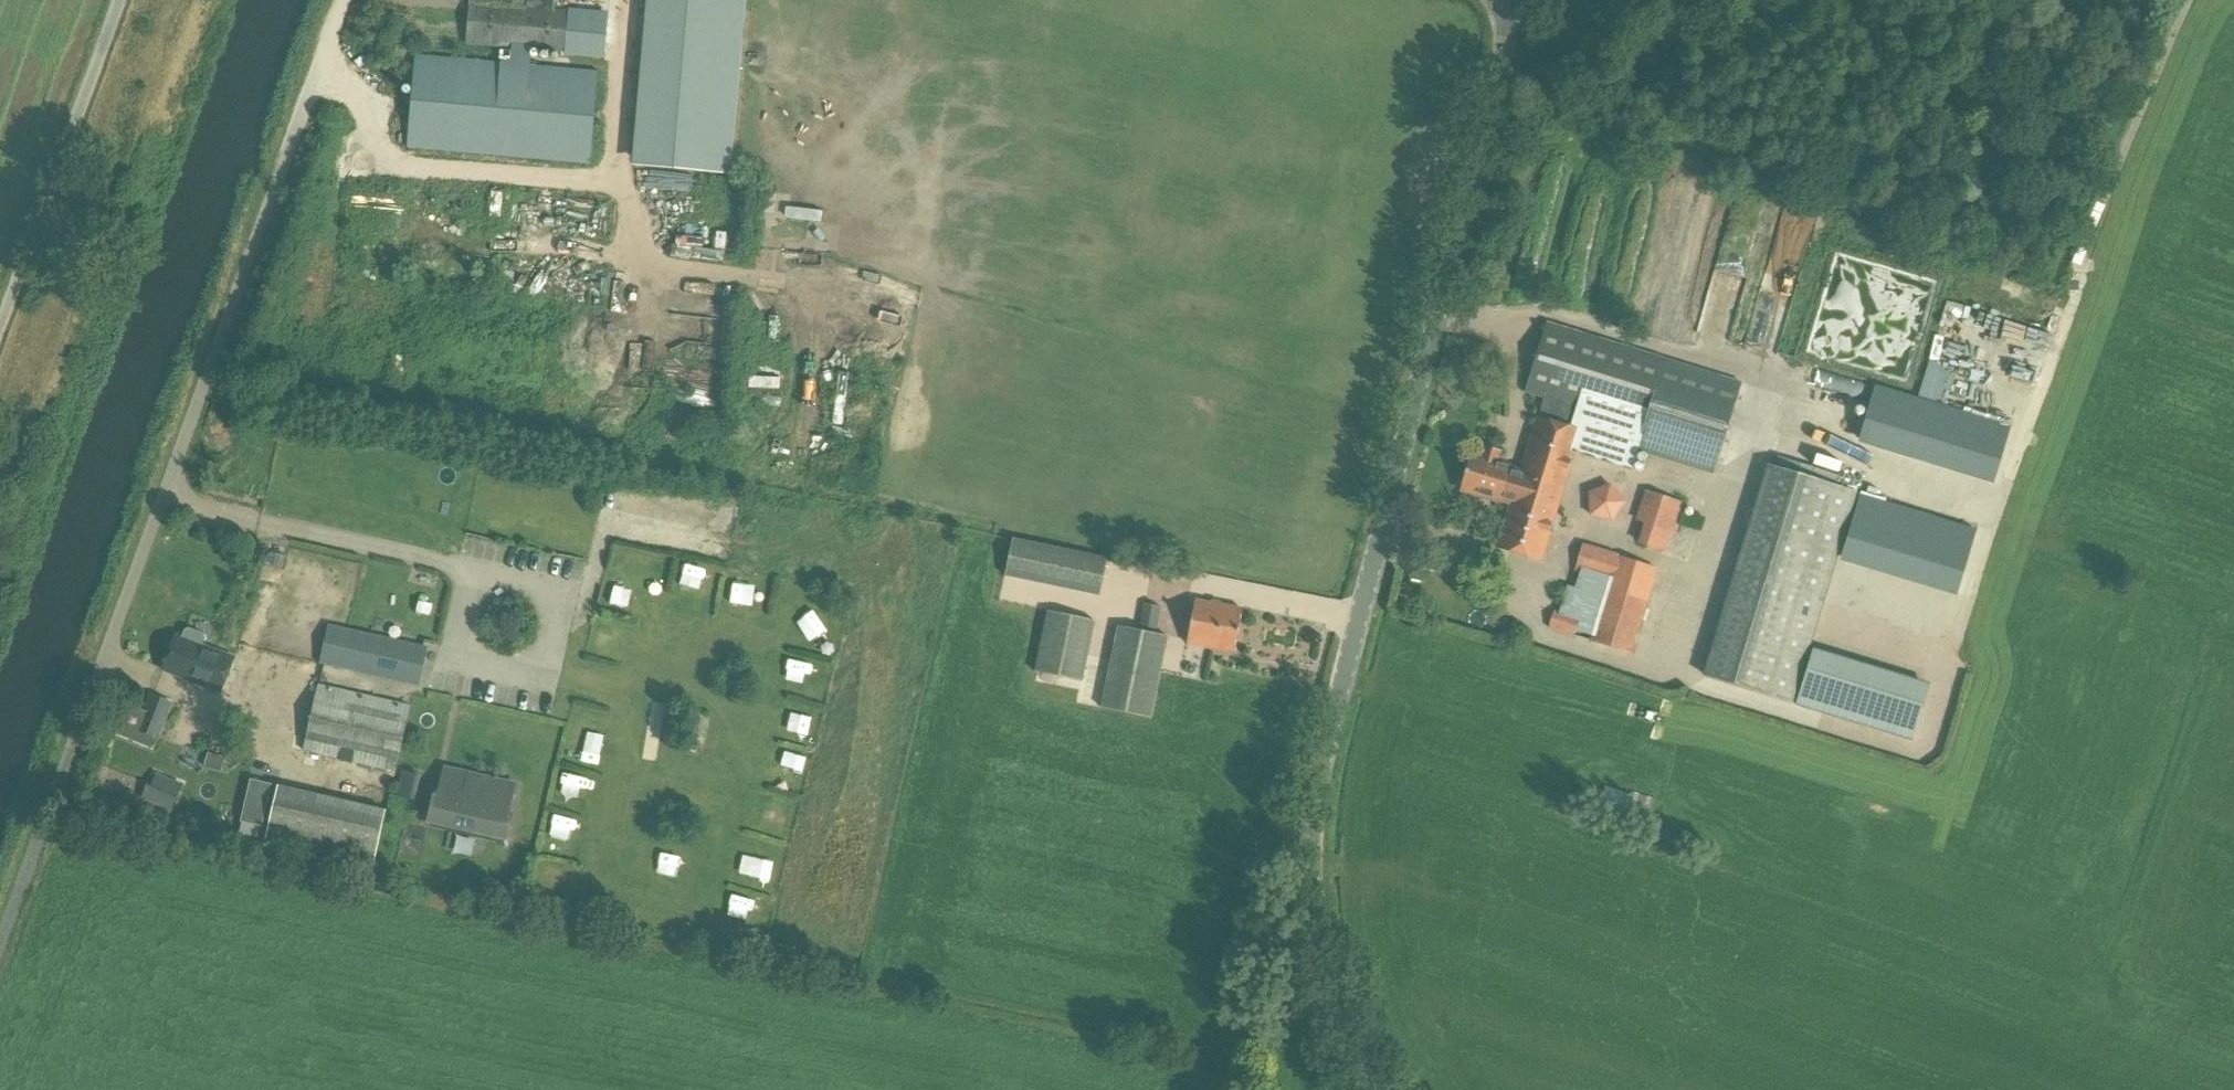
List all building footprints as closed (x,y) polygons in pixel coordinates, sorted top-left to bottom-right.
[(407,147),(591,163),(599,70),(529,64),(530,50),(570,53),(604,56),(607,13),(574,10),(555,9),(556,0),(470,0),(466,42),(501,45),(500,63),(416,55),(412,101),(407,147)] [(732,175),(747,0),(658,0),(643,167),(732,175)] [(1569,99),(1572,91),(1565,89),(1562,97),(1569,99)] [(1535,416),(1519,469),(1508,504),(1495,547),(1542,562),(1575,454),(1634,472),(1639,453),(1713,476),(1742,383),(1547,323),(1526,392),(1543,397),(1538,417),(1535,416)] [(1875,385),(1859,438),(1994,479),(2010,426),(1875,385)] [(1500,461),(1503,452),(1485,447),(1482,458),(1471,455),(1464,478),(1470,480),(1470,479),(1475,480),(1475,479),(1484,482),(1486,476),(1505,482),(1510,466),(1511,465),(1500,461)] [(1508,504),(1519,469),(1510,466),(1505,482),(1500,501),(1508,504)] [(1792,704),(1858,493),(1773,466),(1707,677),(1792,704)] [(1499,502),(1500,501),(1505,482),(1486,476),(1484,482),(1475,479),(1475,480),(1470,479),(1470,480),(1464,478),(1461,489),(1499,502)] [(1591,491),(1592,513),(1613,519),(1624,500),(1610,484),(1591,491)] [(1670,531),(1676,532),(1685,504),(1648,491),(1640,515),(1653,519),(1644,544),(1663,550),(1670,531)] [(1860,501),(1844,556),(1958,591),(1975,539),(1860,501)] [(1005,574),(1100,595),(1108,558),(1013,538),(1005,574)] [(1657,568),(1583,544),(1575,569),(1609,580),(1591,639),(1631,652),(1657,568)] [(1234,652),(1242,609),(1195,601),(1186,642),(1234,652)] [(1161,607),(1143,604),(1139,627),(1157,630),(1161,607)] [(1580,617),(1554,608),(1549,626),(1574,634),(1580,617)] [(1081,681),(1094,620),(1048,610),(1035,671),(1081,681)] [(1149,718),(1166,636),(1119,626),(1101,708),(1149,718)] [(163,669),(221,692),(234,658),(202,646),(205,638),(203,634),(189,629),(185,630),(182,638),(176,635),(163,669)] [(414,683),(422,648),(345,630),(337,665),(414,683)] [(1813,650),(1796,706),(1913,741),(1930,685),(1813,650)] [(320,685),(305,750),(395,771),(410,706),(320,685)] [(156,738),(168,708),(164,706),(167,700),(153,694),(138,731),(156,738)] [(445,768),(438,797),(434,797),(429,820),(507,838),(513,815),(509,814),(516,784),(514,784),(514,787),(446,771),(446,768),(445,768)] [(182,785),(157,776),(148,800),(172,810),(182,785)] [(272,783),(250,779),(245,805),(266,809),(272,783)] [(386,810),(279,786),(267,840),(374,864),(386,810)] [(1631,795),(1606,788),(1600,807),(1648,822),(1655,799),(1632,791),(1631,795)]
